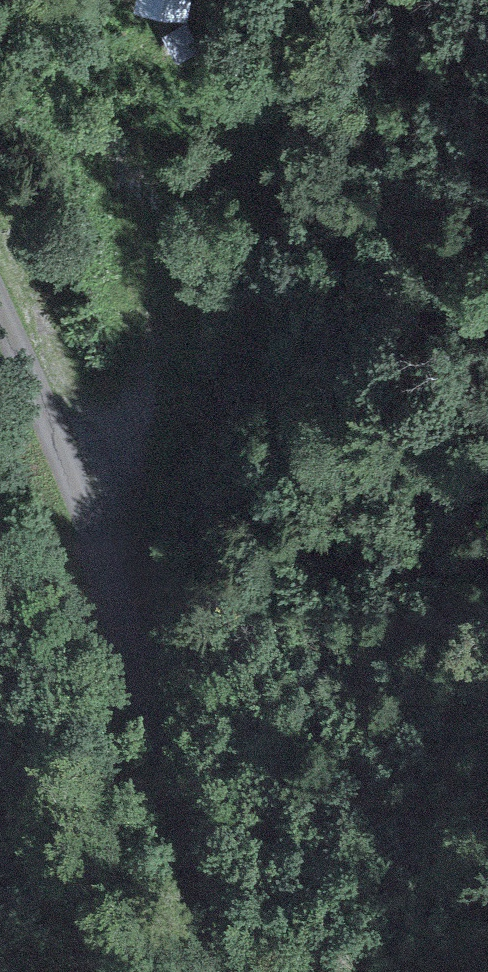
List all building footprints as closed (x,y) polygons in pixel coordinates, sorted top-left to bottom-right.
[(147,6),(208,12),(209,0),(147,0),(147,6)]
